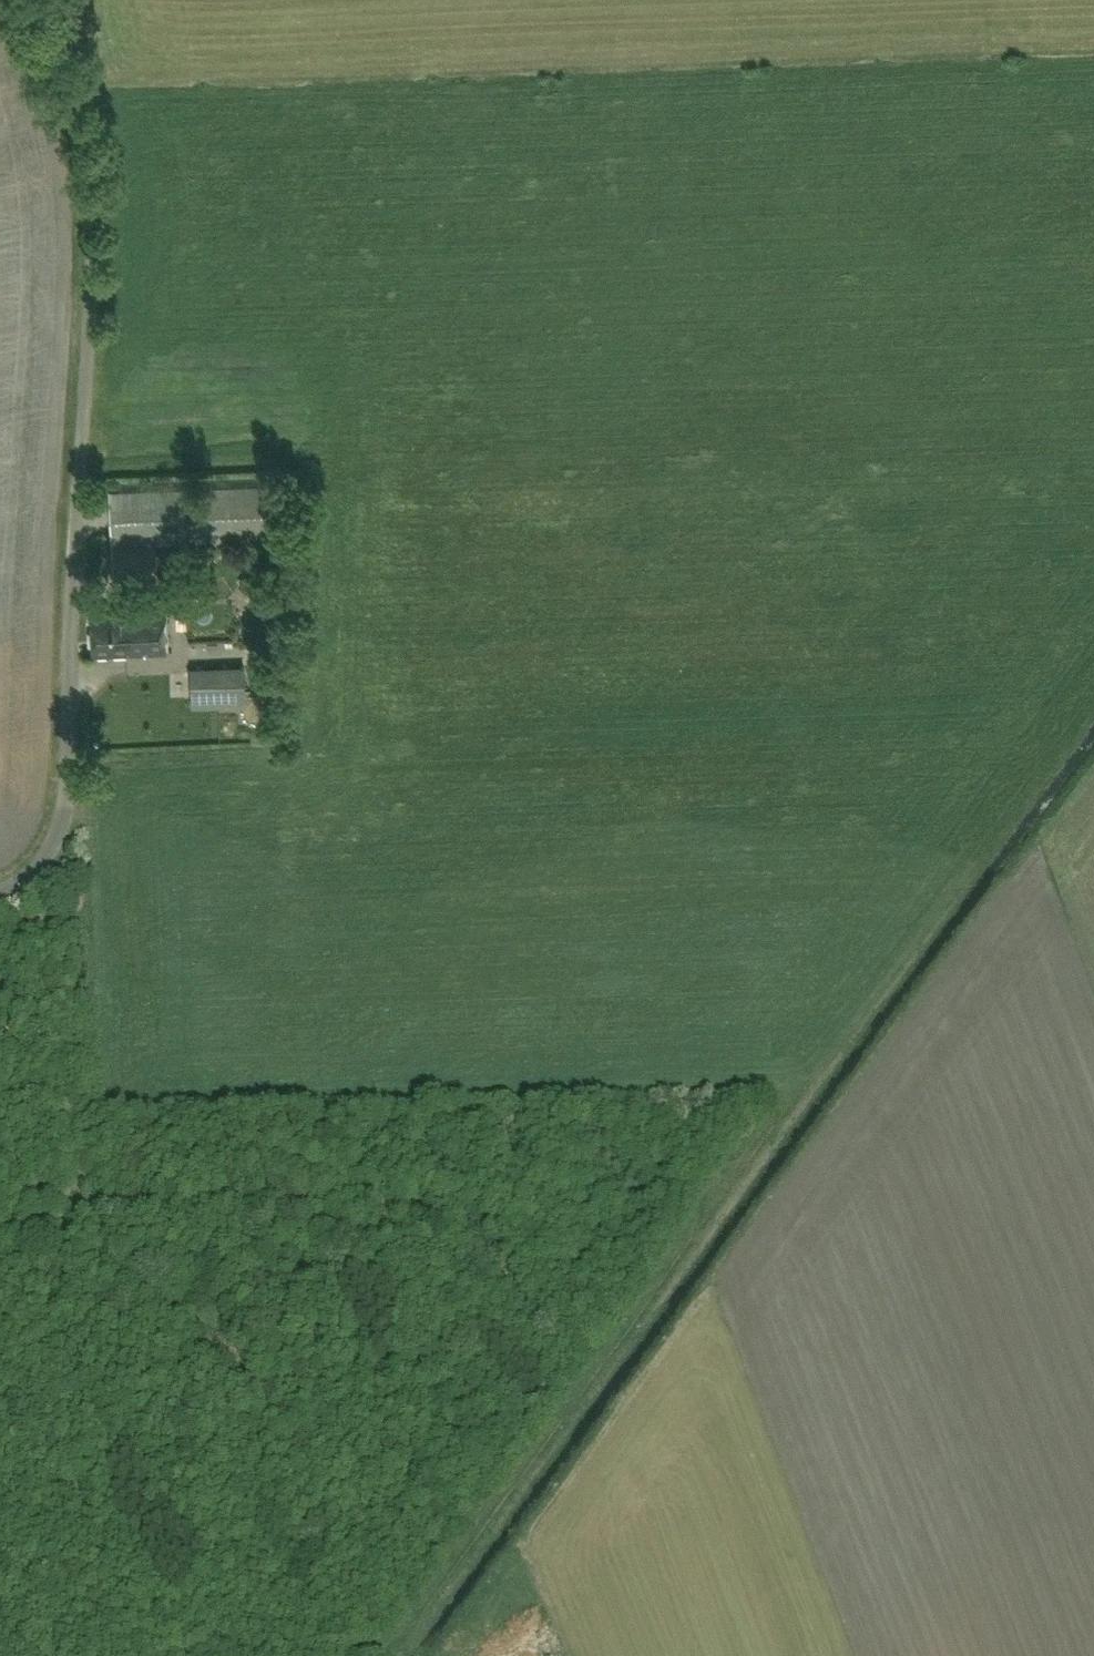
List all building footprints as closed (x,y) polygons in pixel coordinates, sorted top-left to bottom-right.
[(275,484),(110,491),(114,578),(158,576),(157,544),(277,539),(275,484)] [(164,607),(92,609),(94,653),(166,650),(164,607)] [(198,706),(251,704),(250,670),(197,672),(198,706)]
